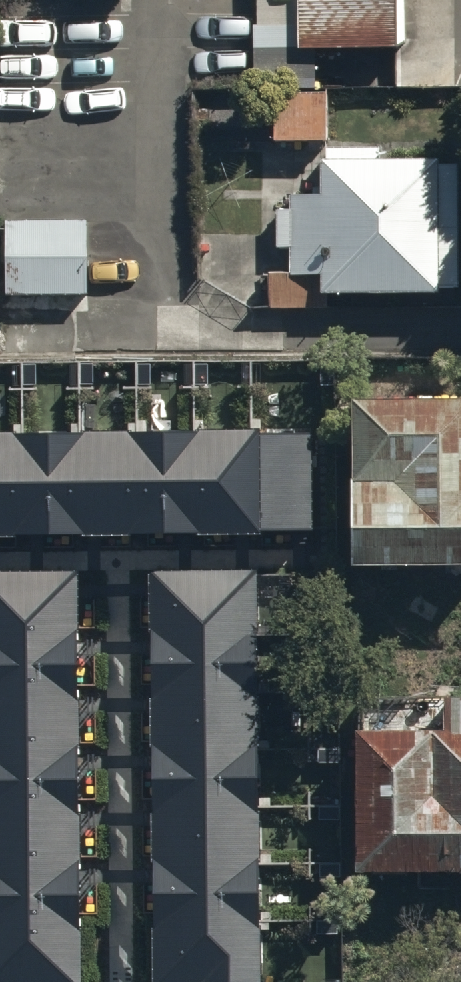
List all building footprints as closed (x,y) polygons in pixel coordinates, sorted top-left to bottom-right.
[(256,73),(257,90),(315,90),(314,50),(403,49),(402,0),(255,0),(256,73)] [(440,159),(321,159),(321,195),(291,195),(292,277),(323,277),(323,295),(440,295),(440,159)] [(89,221),(7,221),(7,295),(89,295),(89,221)] [(354,402),(354,564),(460,564),(460,402),(354,402)] [(0,437),(0,530),(307,526),(306,434),(0,437)] [(0,574),(0,981),(80,981),(76,573),(0,574)] [(151,574),(155,981),(259,981),(255,573),(151,574)] [(362,693),(363,873),(460,873),(460,693),(362,693)]
